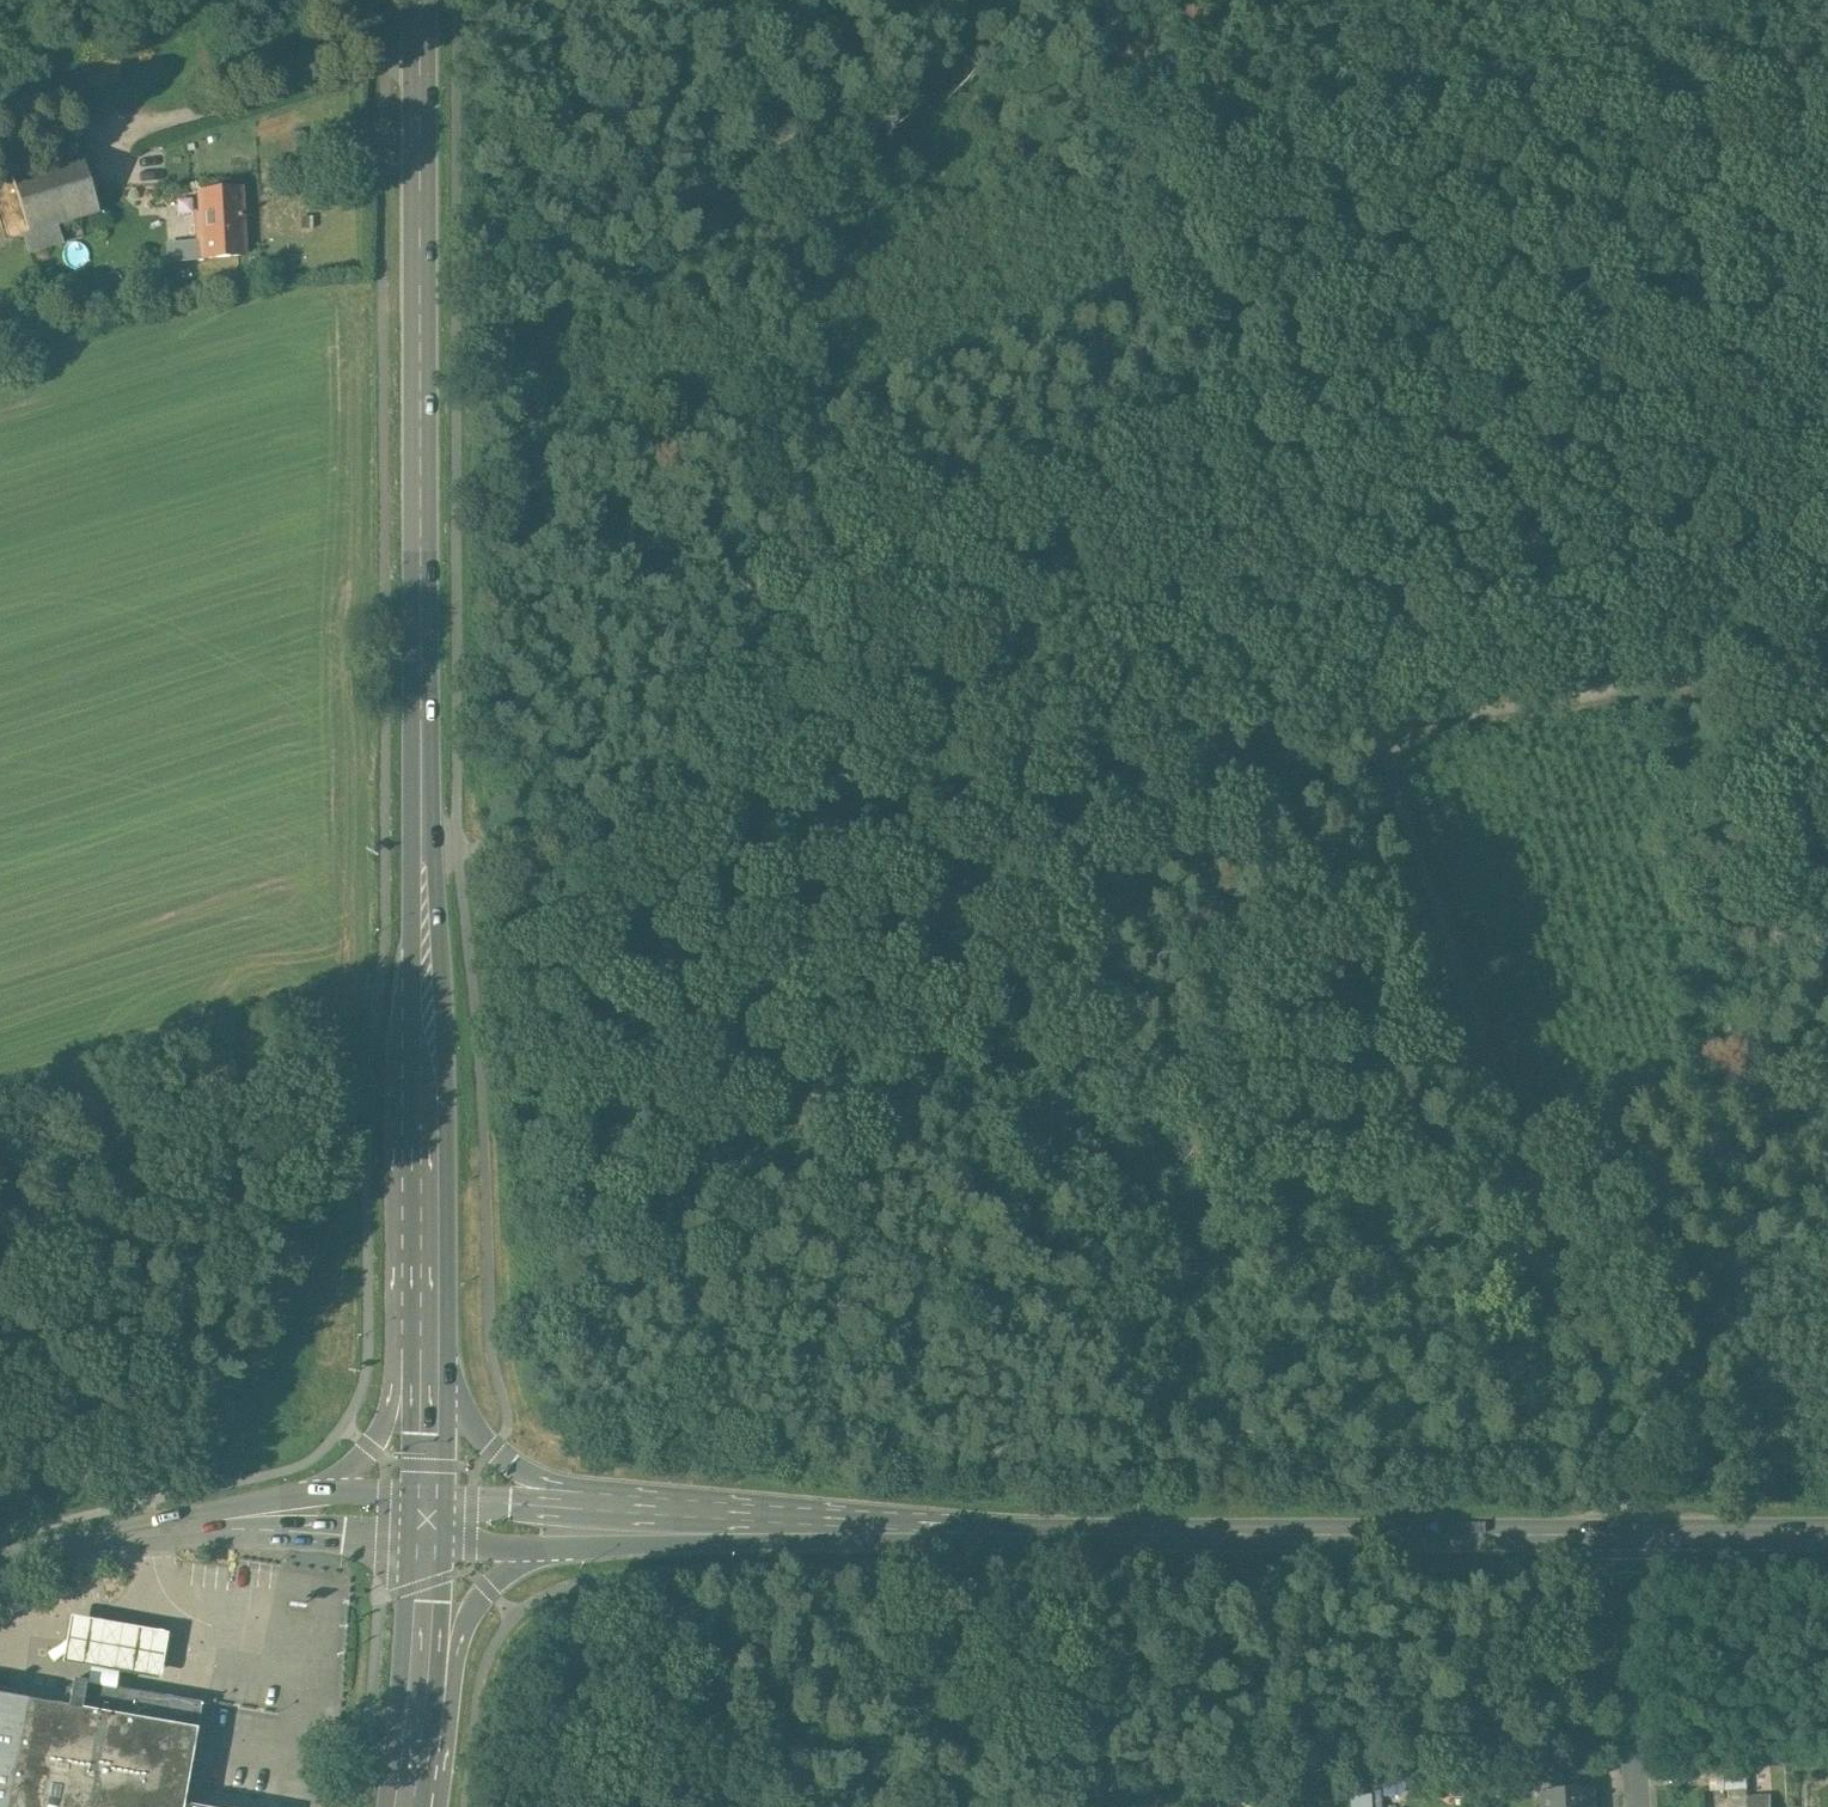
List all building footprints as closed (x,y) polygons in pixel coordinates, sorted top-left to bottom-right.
[(50,165),(44,146),(26,152),(32,171),(0,181),(0,216),(8,241),(28,235),(34,252),(64,242),(59,224),(99,210),(81,155),(50,165)] [(243,188),(218,189),(218,195),(221,251),(222,257),(247,256),(243,188)] [(218,195),(195,197),(197,242),(169,243),(170,255),(221,251),(218,195)] [(169,1633),(70,1615),(62,1663),(161,1680),(169,1633)] [(73,1680),(68,1707),(198,1730),(203,1703),(102,1686),(73,1680)] [(27,1699),(0,1695),(0,1806),(7,1806),(27,1699)] [(27,1699),(7,1806),(184,1806),(185,1805),(188,1788),(198,1730),(68,1707),(27,1699)] [(1747,1766),(1725,1767),(1726,1791),(1727,1791),(1730,1791),(1748,1791),(1747,1766)] [(1545,1791),(1546,1806),(1594,1806),(1593,1788),(1545,1791)] [(1730,1791),(1731,1806),(1750,1806),(1749,1791),(1748,1791),(1730,1791)] [(1376,1793),(1355,1792),(1354,1806),(1376,1806),(1376,1793)]
